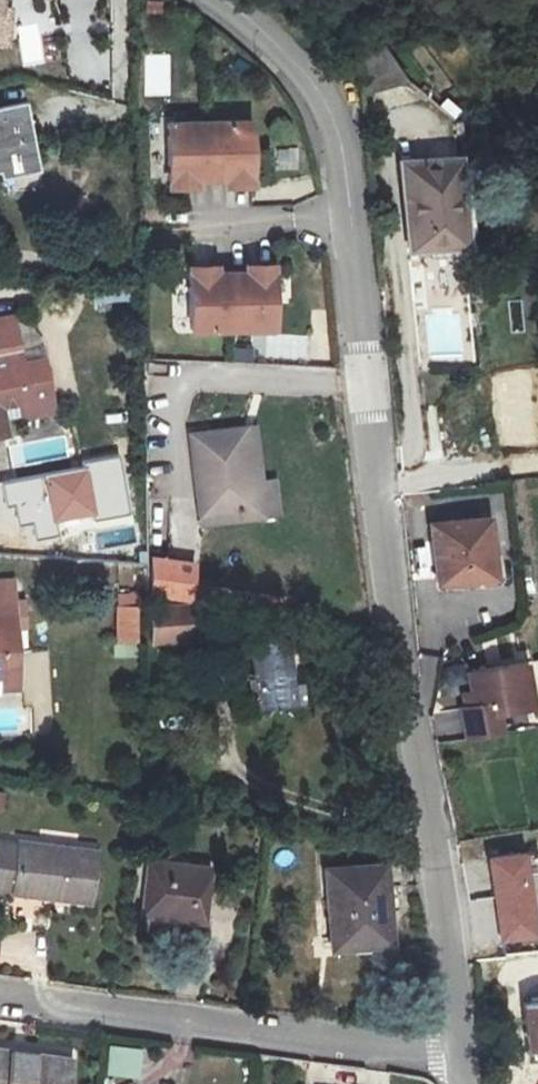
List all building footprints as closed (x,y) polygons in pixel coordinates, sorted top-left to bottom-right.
[(4,29),(10,32),(21,3),(26,0),(28,0),(0,0),(0,36),(4,29)] [(76,20),(86,0),(37,0),(76,20)] [(22,64),(41,61),(37,32),(18,35),(22,64)] [(370,95),(403,81),(388,47),(355,61),(370,95)] [(40,146),(33,94),(0,99),(0,154),(40,146)] [(220,124),(179,126),(181,182),(207,181),(223,180),(238,180),(264,179),(261,121),(220,124)] [(454,158),(401,167),(416,249),(468,240),(454,158)] [(207,181),(181,182),(182,190),(207,188),(207,181)] [(252,268),(253,276),(278,274),(278,267),(252,268)] [(196,271),(196,279),(221,278),(221,270),(196,271)] [(221,278),(196,279),(199,334),(281,330),(278,274),(253,276),(237,276),(221,278)] [(458,354),(461,314),(437,312),(434,352),(458,354)] [(22,423),(53,421),(49,380),(32,381),(29,330),(0,333),(0,416),(22,411),(22,423)] [(232,343),(232,357),(242,357),(244,343),(232,343)] [(53,421),(22,423),(22,437),(54,435),(53,421)] [(247,450),(256,521),(286,518),(282,487),(269,488),(263,448),(247,450)] [(256,521),(247,450),(195,456),(205,526),(256,521)] [(81,462),(82,467),(85,466),(93,511),(91,512),(92,518),(129,511),(118,455),(81,462)] [(82,467),(42,474),(51,519),(53,519),(91,512),(93,511),(85,466),(82,467)] [(55,532),(53,519),(51,519),(42,474),(1,482),(5,504),(14,503),(18,524),(31,521),(34,536),(55,532)] [(499,517),(439,525),(446,580),(506,571),(499,517)] [(195,561),(151,556),(149,583),(162,585),(160,597),(191,601),(195,561)] [(13,661),(13,633),(6,633),(6,612),(15,613),(16,583),(0,582),(0,660),(13,661)] [(115,594),(115,608),(136,607),(136,593),(115,594)] [(136,607),(115,608),(116,639),(137,639),(136,607)] [(191,612),(150,613),(151,642),(192,640),(191,612)] [(271,724),(309,719),(303,686),(297,658),(259,665),(271,724)] [(477,734),(510,729),(506,707),(537,702),(537,683),(534,659),(479,669),(482,689),(485,703),(477,704),(472,705),(477,734)] [(13,661),(0,660),(0,675),(12,676),(13,661)] [(318,684),(303,686),(309,719),(325,717),(318,684)] [(474,690),(477,704),(485,703),(482,689),(474,690)] [(435,713),(439,738),(463,734),(458,709),(435,713)] [(20,847),(14,898),(91,908),(96,856),(20,847)] [(485,856),(501,936),(537,929),(537,928),(522,849),(485,856)] [(146,868),(140,919),(203,930),(210,878),(146,868)] [(350,869),(294,871),(297,953),(354,951),(350,869)] [(523,1008),(527,1053),(537,1051),(537,1007),(523,1008)] [(74,1053),(0,1042),(0,1083),(70,1083),(74,1053)] [(109,1044),(104,1074),(139,1080),(144,1049),(109,1044)]
